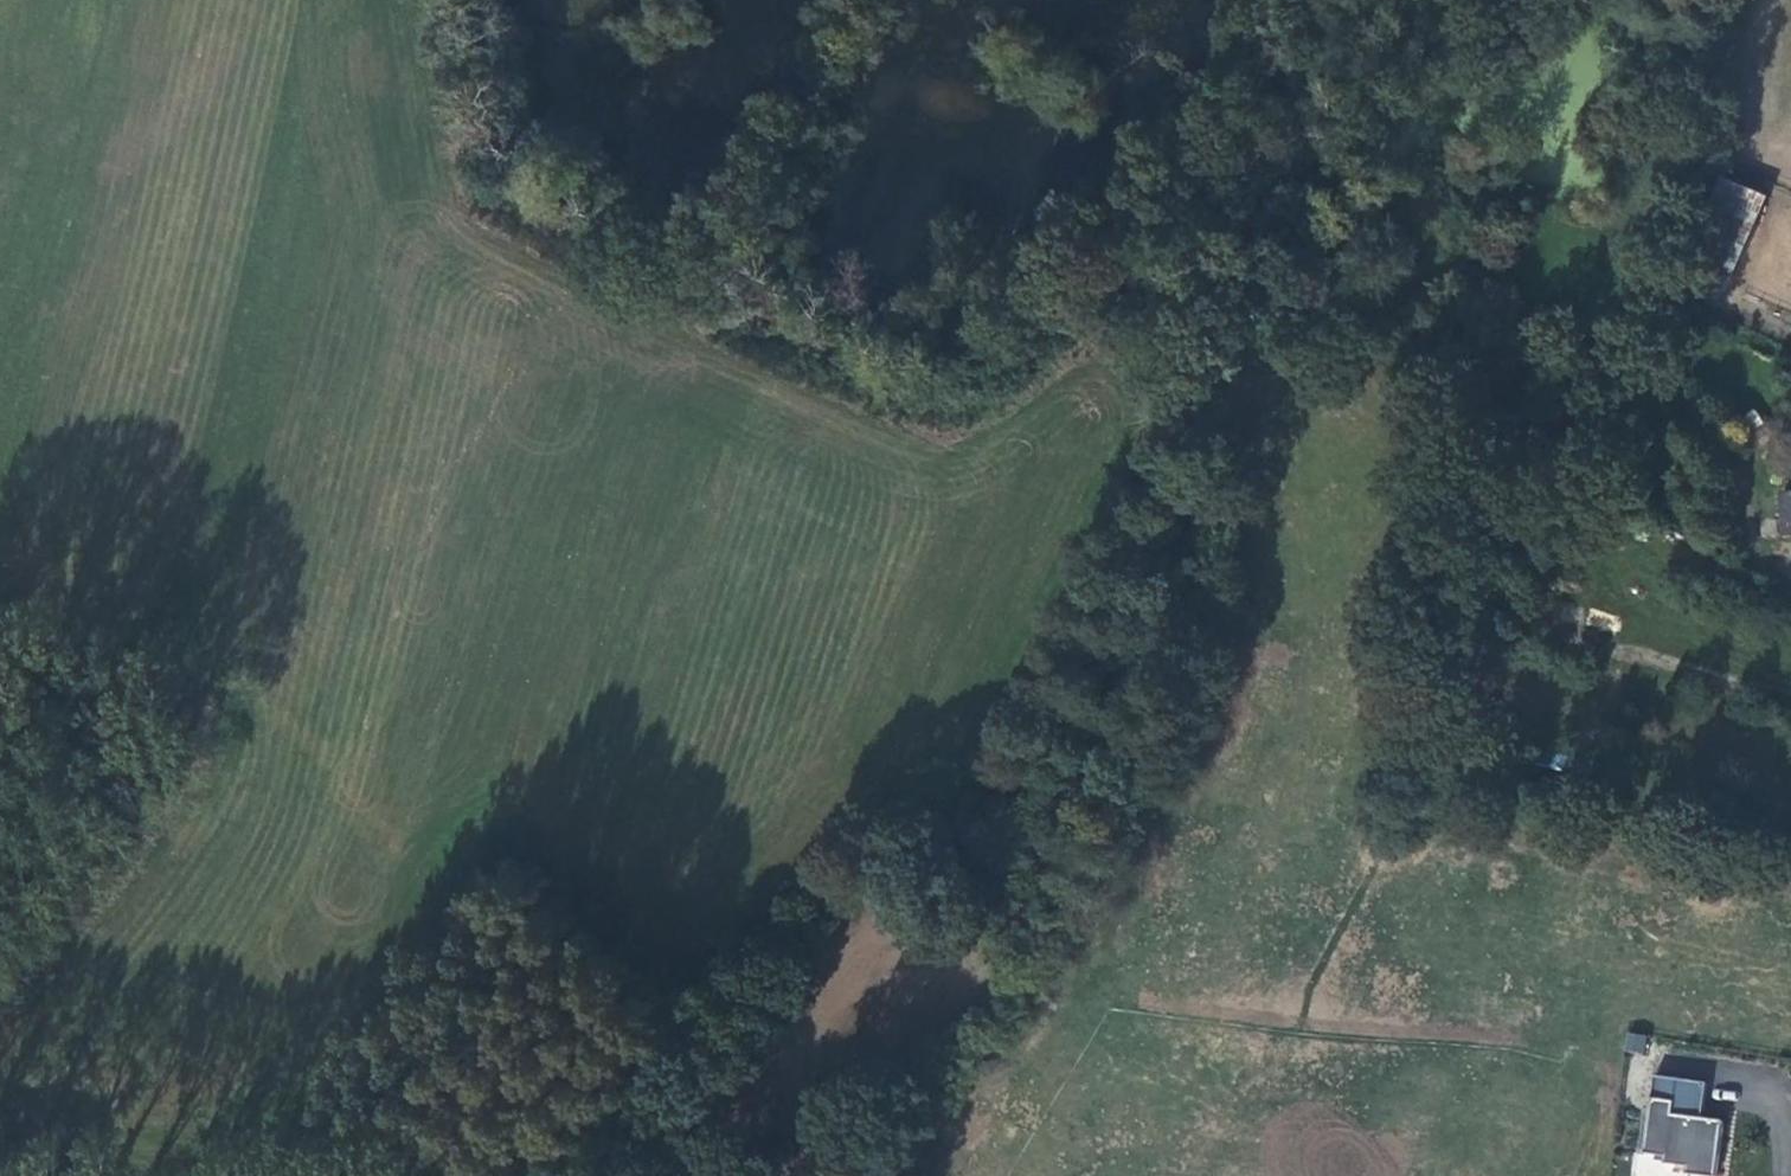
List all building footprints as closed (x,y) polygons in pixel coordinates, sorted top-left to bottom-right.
[(1727,292),(1766,200),(1723,181),(1683,274),(1727,292)] [(1651,1075),(1641,1151),(1662,1155),(1661,1162),(1684,1164),(1683,1173),(1703,1175),(1714,1175),(1720,1120),(1697,1116),(1701,1081),(1651,1075)]
